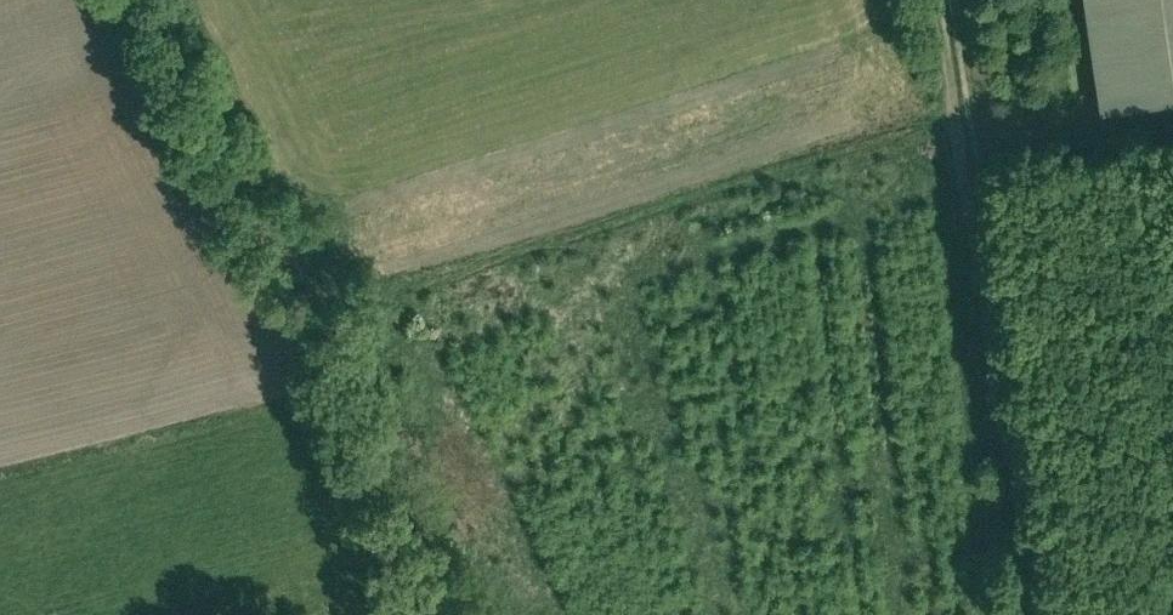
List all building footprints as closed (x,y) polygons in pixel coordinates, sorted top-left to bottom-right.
[(1097,119),(1172,108),(1172,0),(1080,0),(1097,119)]
